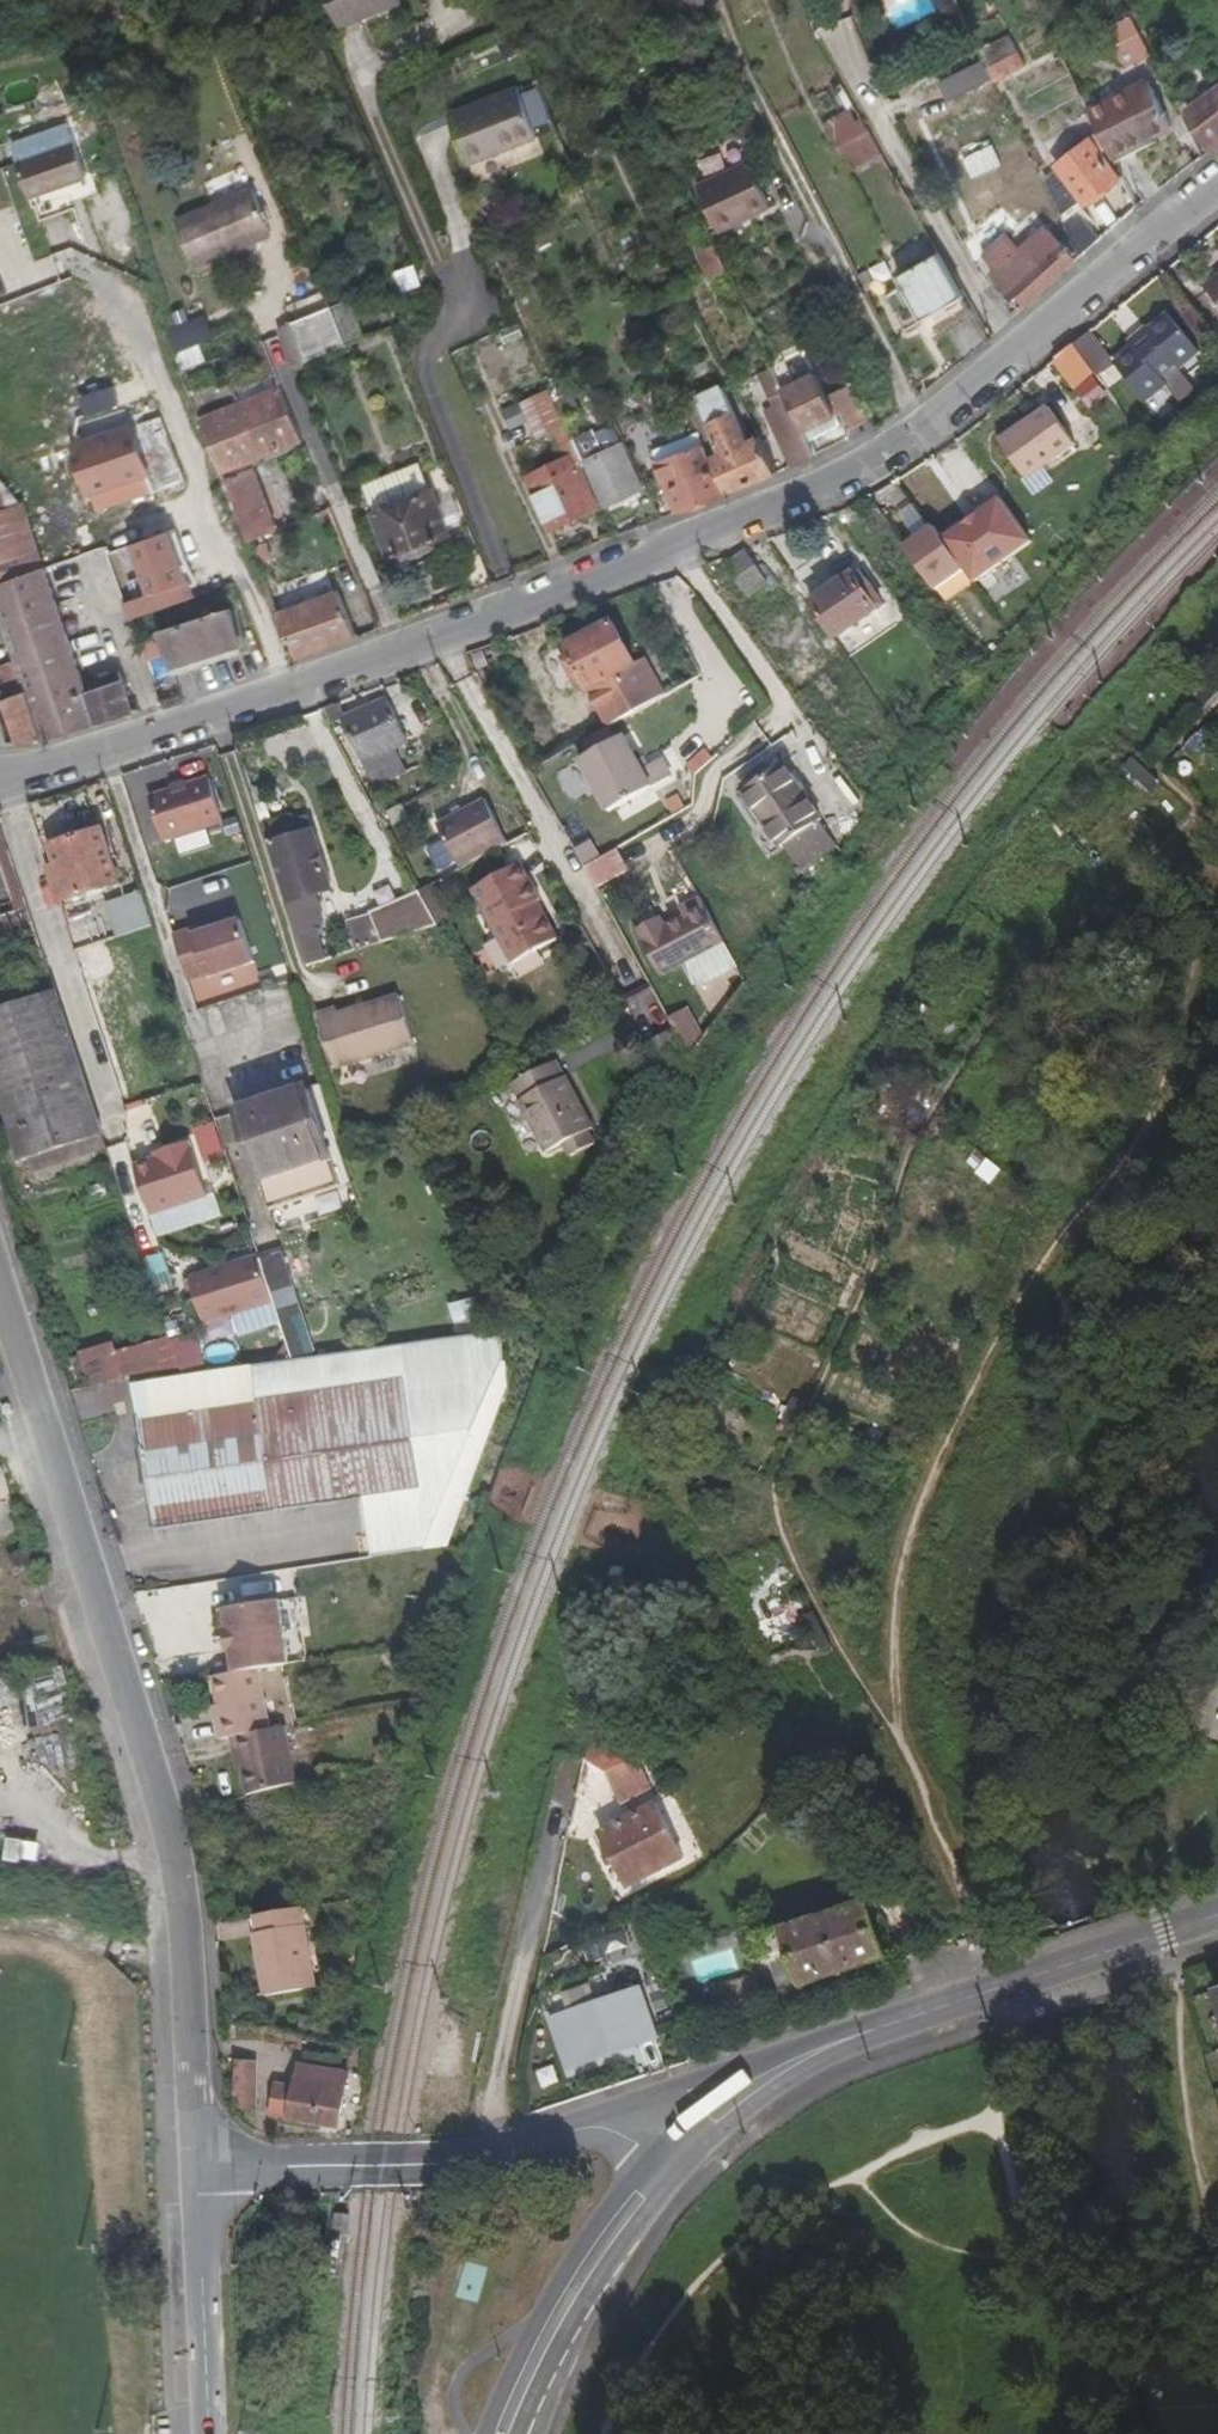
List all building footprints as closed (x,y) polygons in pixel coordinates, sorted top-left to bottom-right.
[(343,26),(404,1),(404,0),(333,0),(343,26)] [(1112,31),(1117,41),(1143,29),(1138,19),(1112,31)] [(1143,29),(1117,41),(1127,62),(1153,50),(1143,29)] [(1030,67),(1015,36),(983,52),(998,82),(1030,67)] [(1065,45),(1063,38),(1055,42),(1057,46),(1058,48),(1065,45)] [(1058,48),(1057,46),(1051,49),(1054,58),(1061,54),(1058,48)] [(981,59),(939,81),(949,100),(991,78),(981,59)] [(1119,92),(1089,107),(1100,129),(1108,145),(1113,154),(1174,124),(1153,78),(1149,80),(1119,92)] [(543,133),(521,82),(452,113),(474,163),(543,133)] [(1214,145),(1217,142),(1217,89),(1191,107),(1196,120),(1203,132),(1212,142),(1214,145)] [(861,103),(830,120),(844,143),(875,125),(861,103)] [(887,147),(875,125),(844,143),(857,164),(887,147)] [(16,146),(21,160),(61,145),(56,131),(51,128),(18,140),(16,146)] [(1072,215),(1066,219),(1085,256),(1099,242),(1083,210),(1090,207),(1088,203),(1122,175),(1101,151),(1108,145),(1100,129),(1059,166),(1063,172),(1055,179),(1072,215)] [(89,174),(76,139),(61,145),(21,160),(34,194),(89,174)] [(1008,165),(999,148),(971,161),(980,179),(1008,165)] [(772,202),(752,155),(700,178),(720,224),(772,202)] [(92,182),(89,174),(34,194),(37,203),(42,201),(75,189),(92,182)] [(273,234),(256,188),(177,217),(195,264),(273,234)] [(1080,261),(1052,225),(1025,248),(1001,267),(996,271),(1026,307),(1043,292),(1080,261)] [(1001,267),(1025,248),(1013,235),(990,255),(1001,267)] [(703,249),(726,302),(742,294),(719,242),(703,249)] [(970,291),(946,249),(904,272),(909,282),(895,290),(914,323),(970,291)] [(416,264),(395,268),(399,290),(420,286),(416,264)] [(1207,288),(1217,302),(1217,279),(1207,288)] [(358,298),(336,306),(352,343),(371,335),(358,298)] [(352,343),(336,306),(291,323),(293,330),(301,329),(310,359),(352,343)] [(180,370),(207,361),(201,343),(214,338),(206,314),(165,328),(180,370)] [(1137,350),(1116,366),(1144,404),(1166,388),(1161,381),(1175,370),(1178,374),(1201,357),(1171,318),(1148,335),(1154,343),(1140,354),(1137,350)] [(1094,328),(1075,344),(1095,371),(1115,355),(1094,328)] [(777,372),(802,429),(812,424),(835,413),(834,412),(835,410),(837,409),(834,401),(820,371),(799,380),(787,356),(782,357),(784,350),(780,339),(766,346),(768,352),(777,372)] [(1056,359),(1077,385),(1095,371),(1075,344),(1056,359)] [(755,356),(764,377),(777,372),(768,352),(755,356)] [(777,372),(764,377),(777,406),(767,411),(790,465),(795,462),(813,453),(802,429),(777,372)] [(587,410),(574,381),(554,390),(567,419),(587,410)] [(241,515),(262,507),(273,503),(256,457),(300,441),(304,450),(300,452),(313,488),(325,485),(321,472),(307,438),(286,383),(203,414),(241,515)] [(570,520),(580,516),(599,508),(581,460),(584,459),(574,436),(567,419),(554,390),(554,388),(527,399),(544,434),(560,427),(574,463),(566,466),(564,459),(532,472),(539,496),(548,520),(552,527),(570,520)] [(874,420),(859,388),(839,398),(855,432),(874,420)] [(723,455),(712,460),(725,490),(747,482),(777,471),(762,438),(749,444),(725,390),(700,400),(723,455)] [(855,432),(839,398),(834,401),(837,409),(849,435),(855,432)] [(501,407),(507,429),(527,423),(520,401),(501,407)] [(1029,423),(1005,441),(1032,478),(1046,467),(1079,442),(1051,406),(1029,423)] [(817,433),(840,422),(835,413),(812,424),(817,433)] [(1024,418),(1001,436),(1005,441),(1029,423),(1024,418)] [(53,426),(45,429),(49,440),(57,437),(53,426)] [(77,447),(93,493),(152,472),(134,426),(77,447)] [(659,516),(646,488),(642,490),(623,445),(604,452),(594,427),(574,436),(584,459),(603,506),(628,496),(640,524),(659,516)] [(655,451),(660,464),(705,446),(699,431),(655,451)] [(705,446),(660,464),(678,508),(725,490),(712,460),(705,446)] [(412,498),(413,500),(434,492),(422,462),(366,486),(377,516),(399,507),(398,504),(412,498)] [(152,472),(93,493),(96,503),(156,483),(152,472)] [(399,507),(377,516),(376,516),(394,559),(413,552),(416,560),(435,553),(432,544),(453,535),(434,492),(413,500),(412,498),(398,504),(399,507)] [(47,569),(22,497),(0,496),(0,585),(47,569)] [(1003,496),(940,536),(933,524),(904,543),(943,602),(1034,543),(1003,496)] [(915,503),(900,509),(910,533),(926,527),(915,503)] [(241,515),(249,536),(269,529),(262,507),(241,515)] [(573,525),(582,521),(580,516),(570,520),(573,525)] [(129,623),(196,596),(169,527),(124,544),(144,594),(121,602),(129,623)] [(283,567),(269,529),(249,536),(263,575),(283,567)] [(741,557),(729,564),(749,596),(770,583),(750,551),(741,557)] [(88,689),(47,569),(0,585),(0,597),(22,661),(49,738),(125,714),(132,712),(121,677),(88,689)] [(888,598),(871,578),(865,583),(854,570),(816,603),(844,636),(888,598)] [(355,637),(337,590),(277,613),(294,659),(313,652),(355,637)] [(172,668),(241,647),(230,611),(162,632),(163,637),(172,668)] [(580,683),(586,679),(613,724),(619,720),(639,710),(618,675),(639,664),(615,623),(568,647),(574,658),(568,661),(580,683)] [(29,741),(49,738),(22,661),(3,668),(13,697),(9,698),(24,742),(29,741)] [(410,742),(387,699),(347,718),(343,720),(378,786),(409,770),(397,749),(410,742)] [(339,703),(323,709),(331,725),(343,720),(347,718),(339,703)] [(610,810),(655,784),(626,733),(581,759),(610,810)] [(785,761),(744,788),(783,845),(786,843),(802,867),(836,844),(819,819),(823,817),(785,761)] [(212,777),(152,796),(166,840),(226,821),(212,777)] [(490,803),(443,827),(464,871),(512,847),(490,803)] [(297,834),(293,823),(291,817),(265,825),(309,968),(328,962),(320,939),(324,921),(316,895),(333,890),(314,829),(311,830),(297,834)] [(311,830),(308,819),(293,823),(297,834),(311,830)] [(60,865),(52,867),(62,900),(122,882),(103,829),(53,844),(60,865)] [(439,870),(455,863),(445,840),(429,846),(439,870)] [(597,888),(629,868),(616,848),(584,868),(597,888)] [(475,892),(514,966),(559,943),(539,906),(543,904),(524,867),(475,892)] [(184,925),(215,913),(202,878),(171,890),(184,925)] [(144,891),(109,902),(120,936),(155,924),(144,891)] [(727,939),(702,896),(682,908),(686,915),(667,925),(663,918),(639,932),(665,975),(727,939)] [(424,897),(375,915),(385,944),(440,927),(424,897)] [(0,917),(0,948),(19,1004),(0,1010),(0,1085),(26,1163),(105,1136),(29,907),(0,917)] [(195,931),(176,937),(191,982),(208,977),(209,979),(257,963),(244,921),(214,931),(197,936),(195,931)] [(212,925),(195,931),(197,936),(214,931),(212,925)] [(112,976),(94,982),(132,1096),(150,1090),(112,976)] [(126,1097),(132,1096),(94,982),(89,984),(104,1030),(126,1097)] [(338,1007),(319,1012),(336,1070),(417,1046),(401,996),(340,1014),(338,1007)] [(675,1086),(691,1055),(677,1029),(651,1043),(675,1086)] [(538,1158),(553,1150),(560,1163),(598,1143),(591,1130),(597,1127),(561,1060),(502,1091),(538,1158)] [(928,1123),(944,1092),(933,1086),(917,1118),(928,1123)] [(309,1088),(240,1108),(269,1206),(338,1185),(309,1088)] [(170,1153),(171,1158),(137,1169),(153,1219),(211,1200),(193,1146),(170,1153)] [(264,1263),(278,1308),(296,1365),(318,1361),(283,1250),(261,1256),(264,1263)] [(155,1289),(173,1285),(166,1253),(148,1257),(155,1289)] [(278,1308),(264,1263),(194,1285),(208,1331),(278,1308)] [(296,1365),(257,1371),(262,1402),(129,1423),(147,1538),(356,1507),(365,1566),(417,1559),(504,1333),(318,1361),(296,1365)] [(184,1372),(175,1346),(153,1353),(148,1339),(65,1366),(75,1400),(169,1378),(184,1372)] [(797,1430),(814,1398),(802,1392),(786,1424),(797,1430)] [(234,1658),(237,1679),(265,1675),(292,1671),(281,1606),(226,1616),(230,1637),(227,1637),(230,1658),(234,1658)] [(825,1641),(810,1607),(799,1613),(814,1646),(825,1641)] [(289,1733),(270,1734),(265,1675),(237,1679),(218,1682),(222,1722),(216,1722),(218,1741),(230,1739),(232,1759),(238,1759),(242,1799),(293,1786),(289,1733)] [(648,1775),(640,1760),(608,1773),(615,1789),(648,1775)] [(648,1775),(615,1789),(632,1821),(658,1809),(663,1807),(648,1775)] [(604,1833),(629,1888),(683,1864),(658,1809),(632,1821),(604,1833)] [(35,1842),(1,1837),(0,1849),(0,1859),(32,1863),(35,1842)] [(763,1939),(766,1948),(780,1991),(885,1957),(867,1903),(810,1922),(773,1934),(763,1939)] [(301,1908),(256,1918),(259,1933),(255,1934),(267,1997),(317,1987),(301,1908)] [(749,1953),(766,1948),(763,1939),(745,1945),(749,1953)] [(717,2012),(759,1998),(753,1978),(711,1992),(717,2012)] [(644,1988),(556,2018),(573,2069),(662,2041),(644,1988)] [(349,2072),(300,2064),(296,2087),(277,2083),(273,2106),(286,2108),(285,2114),(340,2124),(349,2072)] [(262,2081),(243,2079),(240,2100),(259,2102),(262,2081)] [(478,2302),(485,2268),(465,2264),(458,2298),(478,2302)]
